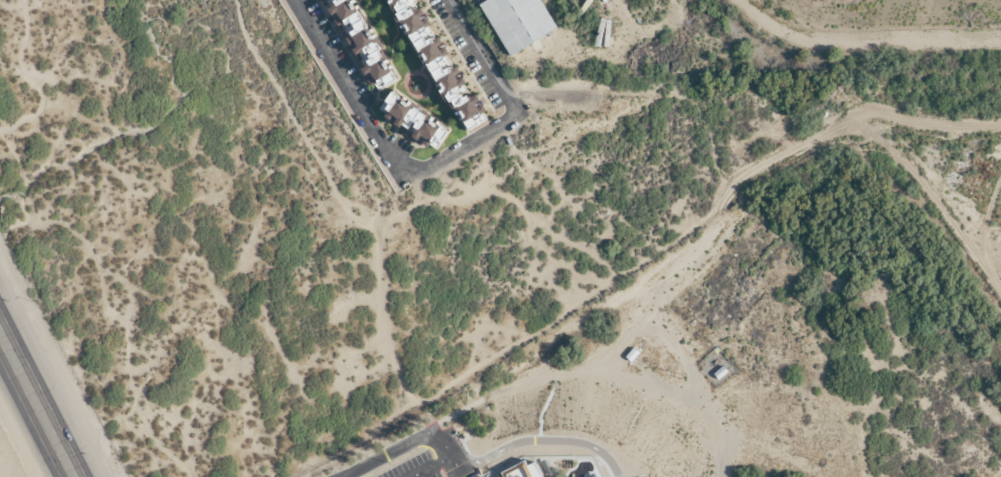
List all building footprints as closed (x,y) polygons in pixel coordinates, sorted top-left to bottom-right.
[(538,0),(482,0),(477,3),(507,56),(554,30),(538,0)]
